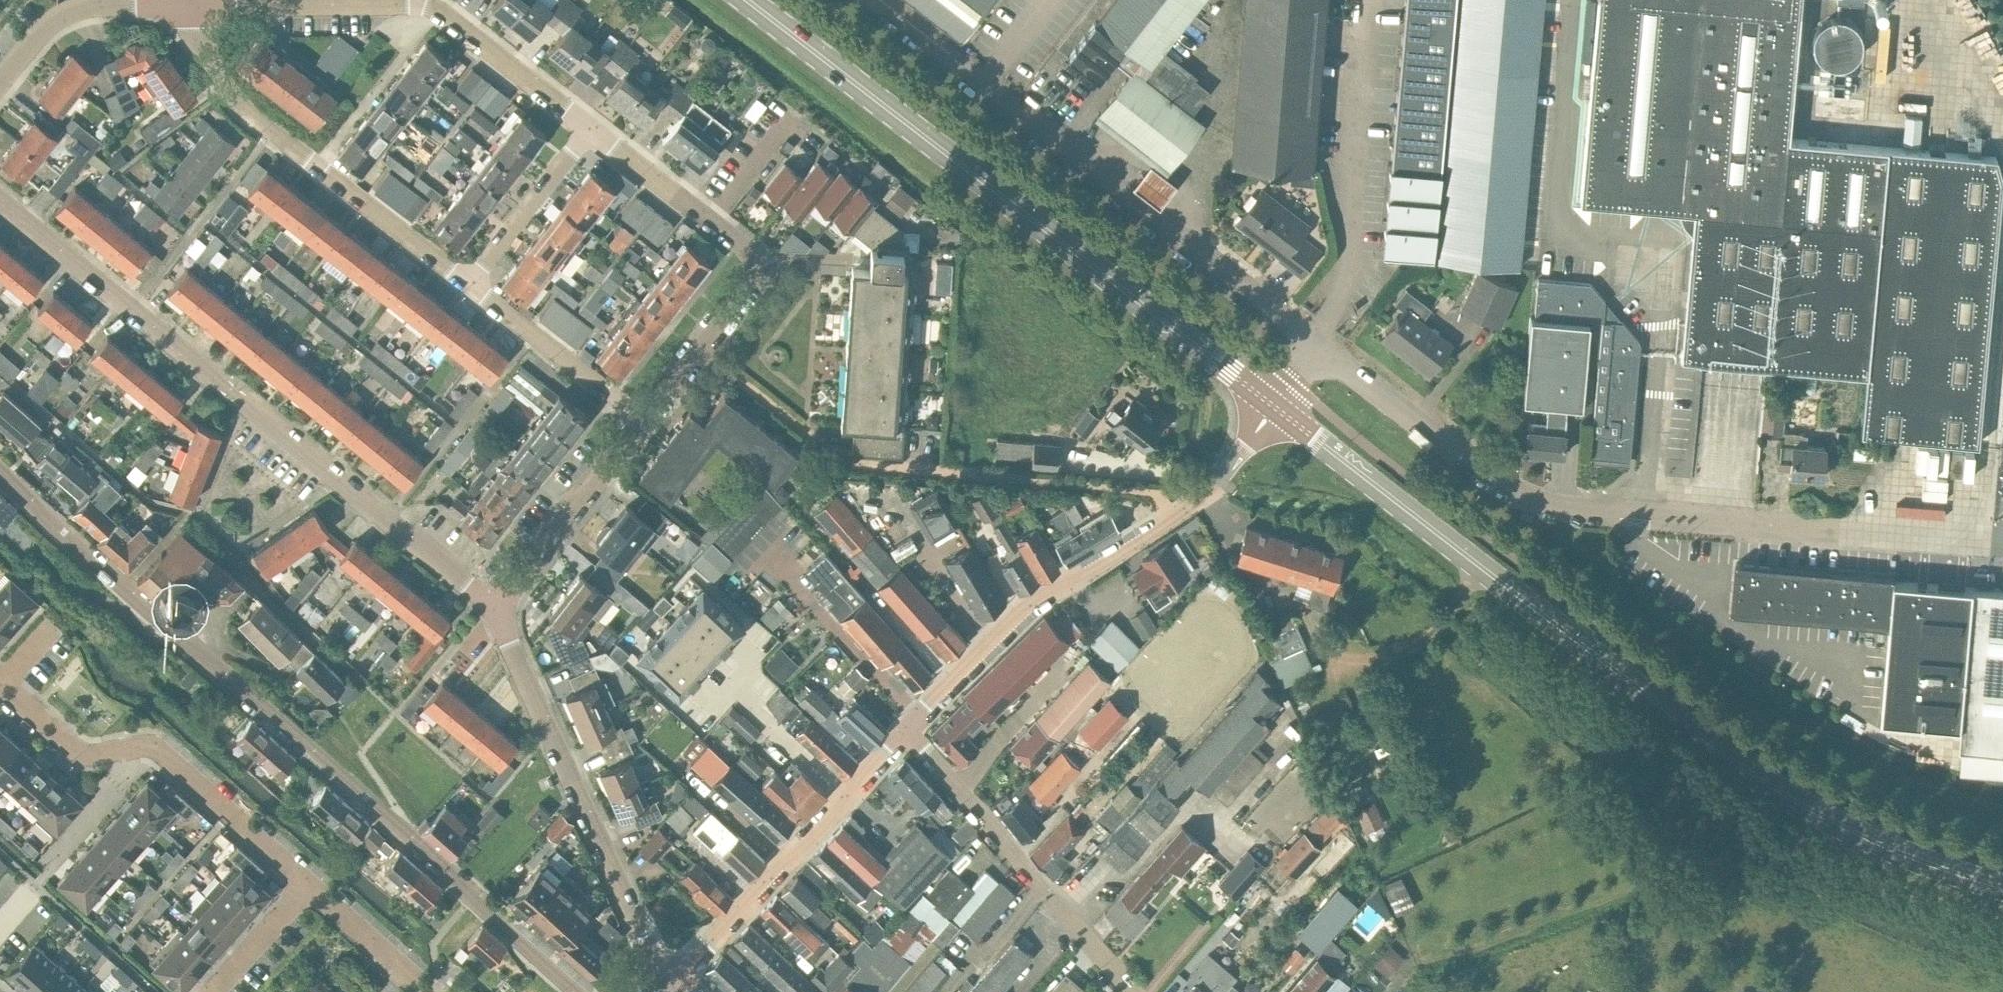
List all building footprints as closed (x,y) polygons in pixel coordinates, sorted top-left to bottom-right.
[(527,0),(497,0),(491,7),(510,22),(527,0)] [(572,1),(570,0),(556,0),(552,7),(543,0),(527,0),(510,22),(530,36),(543,19),(552,26),(572,1)] [(648,5),(654,9),(661,0),(652,0),(648,5)] [(989,0),(912,0),(961,37),(989,0)] [(1192,113),(1210,90),(1195,79),(1197,76),(1164,51),(1173,40),(1204,0),(1113,0),(1095,23),(1094,23),(1068,57),(1099,82),(1116,60),(1131,72),(1135,68),(1192,113)] [(1230,164),(1313,171),(1327,0),(1244,0),(1230,164)] [(1456,0),(1405,0),(1382,254),(1433,258),(1456,0)] [(1520,265),(1544,0),(1460,0),(1437,260),(1520,268),(1520,265)] [(1597,1),(1586,0),(1580,74),(1591,75),(1579,201),(1681,210),(1680,212),(1680,215),(1681,218),(1682,220),(1683,223),(1685,225),(1687,227),(1689,229),(1690,231),(1691,234),(1680,357),(1687,358),(1766,365),(1846,372),(1866,374),(1860,434),(1886,436),(1977,444),(2002,178),(1996,157),(1887,147),(1866,145),(1827,142),(1788,138),(1800,0),(1597,0),(1597,1)] [(567,66),(590,36),(578,27),(585,19),(578,14),(582,9),(572,1),(552,26),(562,34),(548,51),(567,66)] [(674,20),(683,27),(691,16),(681,9),(674,20)] [(1859,29),(1854,23),(1847,19),(1840,18),(1832,19),(1824,22),(1818,28),(1815,36),(1814,45),(1817,53),(1822,59),(1829,64),(1837,66),(1845,65),(1852,62),(1857,57),(1861,51),(1863,43),(1862,36),(1859,29)] [(609,71),(629,45),(619,37),(617,39),(610,33),(601,45),(590,36),(567,66),(586,80),(600,63),(609,71)] [(330,46),(349,60),(357,50),(338,35),(330,46)] [(237,65),(252,77),(252,74),(254,68),(256,64),(259,59),(263,55),(268,52),(273,50),(277,48),(260,36),(237,65)] [(715,47),(714,41),(710,37),(704,38),(700,43),(701,48),(705,52),(711,51),(715,47)] [(411,60),(436,80),(450,61),(426,42),(411,60)] [(158,91),(181,74),(166,53),(158,59),(149,45),(140,49),(139,46),(135,44),(127,47),(125,51),(126,54),(115,58),(123,75),(137,69),(138,73),(143,71),(158,91)] [(624,110),(647,80),(636,72),(645,61),(638,55),(639,53),(629,45),(609,71),(619,78),(605,95),(624,110)] [(342,70),(349,60),(330,46),(323,55),(342,70)] [(252,74),(252,77),(256,80),(280,50),(277,48),(273,50),(268,52),(263,55),(259,59),(256,64),(254,68),(252,74)] [(662,48),(658,54),(663,58),(668,52),(662,48)] [(276,95),(299,66),(280,50),(256,80),(276,95)] [(56,73),(78,91),(94,70),(72,52),(56,73)] [(334,80),(342,70),(323,55),(315,65),(334,80)] [(421,98),(436,80),(411,60),(397,79),(421,98)] [(276,95),(295,110),(296,108),(315,84),(318,80),(299,66),(276,95)] [(469,97),(484,78),(472,68),(457,87),(469,97)] [(1204,122),(1192,113),(1135,68),(1131,72),(1096,117),(1167,171),(1204,122)] [(647,80),(624,110),(643,124),(656,107),(666,114),(685,89),(676,81),(673,84),(655,70),(647,80)] [(62,112),(78,91),(56,73),(39,94),(62,112)] [(181,74),(158,91),(173,113),(197,95),(181,74)] [(482,106),(496,87),(484,78),(469,97),(482,106)] [(406,117),(421,98),(397,79),(382,97),(406,117)] [(296,108),(295,110),(314,125),(338,96),(318,80),(315,84),(314,90),(311,95),(308,100),(304,104),(300,107),(296,108)] [(315,84),(296,108),(300,107),(304,104),(308,100),(311,95),(314,90),(315,84)] [(452,102),(458,95),(445,85),(440,92),(452,102)] [(133,86),(129,89),(135,98),(139,95),(133,86)] [(496,87),(482,106),(494,116),(509,97),(496,87)] [(113,122),(125,117),(140,106),(135,98),(129,89),(104,98),(113,122)] [(681,153),(711,114),(693,101),(696,97),(685,89),(666,114),(676,122),(662,139),(681,153)] [(458,95),(452,102),(464,111),(470,104),(458,95)] [(391,135),(406,117),(382,97),(367,116),(391,135)] [(1863,120),(1865,101),(1818,97),(1816,116),(1863,120)] [(481,124),(486,117),(474,108),(469,115),(481,124)] [(149,143),(176,124),(168,113),(164,113),(140,130),(149,143)] [(711,114),(681,153),(699,168),(713,151),(723,158),(742,133),(732,125),(730,129),(711,114)] [(506,134),(531,153),(545,134),(521,115),(506,134)] [(1922,116),(1905,115),(1903,143),(1919,144),(1922,116)] [(377,154),(391,135),(367,116),(352,135),(377,154)] [(486,117),(481,124),(493,133),(498,127),(486,117)] [(64,128),(75,136),(95,152),(102,142),(72,118),(64,128)] [(196,141),(221,162),(235,144),(210,123),(209,124),(201,118),(195,126),(203,132),(196,141)] [(18,140),(40,157),(57,137),(34,119),(18,140)] [(428,133),(439,143),(444,136),(433,127),(428,133)] [(469,150),(476,141),(459,127),(451,136),(469,150)] [(1842,137),(1843,130),(1829,128),(1828,136),(1842,137)] [(434,149),(439,143),(428,133),(423,140),(434,149)] [(161,141),(166,147),(175,141),(170,134),(161,141)] [(516,172),(531,153),(506,134),(492,153),(516,172)] [(362,173),(377,154),(352,135),(337,153),(362,173)] [(71,181),(95,152),(75,136),(67,146),(76,153),(60,173),(71,181)] [(420,139),(413,148),(425,158),(431,152),(433,149),(420,139)] [(443,145),(455,155),(460,148),(448,139),(443,145)] [(794,145),(787,139),(782,146),(788,151),(794,145)] [(24,178),(40,157),(18,140),(2,161),(24,178)] [(157,154),(166,147),(161,141),(153,147),(157,154)] [(207,180),(221,162),(196,141),(181,159),(207,180)] [(450,161),(455,155),(443,145),(438,152),(450,161)] [(830,158),(835,151),(828,145),(823,152),(830,158)] [(115,167),(127,158),(120,148),(108,157),(115,167)] [(501,191),(516,172),(492,153),(477,171),(501,191)] [(396,171),(402,164),(390,154),(384,162),(396,171)] [(193,197),(207,180),(181,159),(167,177),(193,197)] [(853,233),(873,207),(878,201),(863,189),(871,180),(862,172),(854,181),(840,170),(836,175),(817,160),(804,176),(785,162),(764,188),(802,219),(815,203),(853,233)] [(402,164),(396,171),(409,180),(414,173),(402,164)] [(1151,164),(1134,186),(1159,206),(1176,184),(1151,164)] [(268,207),(286,184),(267,169),(249,192),(259,200),(254,206),(263,213),(268,207)] [(575,189),(600,208),(614,189),(590,170),(575,189)] [(104,191),(115,178),(107,171),(96,184),(104,191)] [(486,209),(501,191),(477,171),(462,190),(486,209)] [(610,181),(630,196),(637,186),(618,171),(610,181)] [(387,200),(401,181),(389,172),(375,191),(387,200)] [(58,198),(71,181),(60,173),(48,189),(58,198)] [(425,193),(431,186),(419,176),(413,183),(425,193)] [(178,215),(193,197),(167,177),(160,186),(151,179),(144,188),(178,215)] [(115,178),(104,191),(112,197),(123,184),(115,178)] [(399,210),(414,191),(401,181),(387,200),(399,210)] [(289,223),(307,200),(286,184),(268,207),(289,223)] [(750,204),(761,191),(753,185),(743,198),(750,204)] [(431,186),(425,193),(437,202),(443,195),(431,186)] [(75,225),(94,202),(75,187),(56,209),(75,225)] [(901,218),(915,200),(900,188),(886,205),(901,218)] [(1300,274),(1320,249),(1300,234),(1310,224),(1263,188),(1237,222),(1281,257),(1280,258),(1300,274)] [(585,227),(600,208),(575,189),(560,207),(585,227)] [(472,228),(486,209),(462,190),(447,209),(472,228)] [(414,191),(399,210),(412,219),(426,200),(414,191)] [(634,225),(649,206),(636,196),(621,215),(634,225)] [(223,211),(229,216),(238,222),(248,210),(240,203),(238,204),(232,200),(223,211)] [(309,239),(327,215),(307,200),(289,223),(309,239)] [(94,241),(113,218),(94,202),(75,225),(94,241)] [(142,222),(153,209),(145,202),(133,215),(142,222)] [(646,235),(661,215),(649,206),(634,225),(646,235)] [(570,245),(585,227),(560,207),(546,226),(570,245)] [(871,248),(902,244),(903,231),(873,207),(853,233),(871,248)] [(153,209),(142,222),(150,229),(153,226),(156,229),(165,219),(153,209)] [(457,247),(472,228),(447,209),(432,228),(457,247)] [(329,254),(347,231),(327,215),(309,239),(329,254)] [(661,215),(646,235),(658,244),(673,225),(661,215)] [(228,235),(238,223),(238,222),(229,216),(219,229),(228,235)] [(113,257),(132,234),(113,218),(94,241),(113,257)] [(570,245),(546,226),(531,245),(555,264),(570,245)] [(622,246),(627,240),(633,234),(623,226),(614,238),(622,246)] [(349,270),(367,246),(347,231),(329,254),(349,270)] [(792,231),(777,249),(791,250),(801,238),(792,231)] [(132,234),(113,257),(132,272),(151,249),(132,234)] [(204,247),(222,262),(226,257),(217,249),(224,241),(215,234),(206,245),(204,247)] [(196,236),(186,250),(195,258),(204,247),(206,245),(196,236)] [(671,262),(695,282),(710,263),(718,252),(700,238),(692,248),(685,243),(671,262)] [(902,244),(871,248),(869,268),(852,267),(841,424),(854,425),(852,453),(902,456),(904,427),(901,427),(912,269),(908,251),(908,244),(902,244)] [(555,264),(531,245),(516,264),(540,283),(555,264)] [(369,285),(387,262),(367,246),(349,270),(369,285)] [(649,246),(644,253),(656,262),(661,255),(649,246)] [(24,263),(5,247),(0,254),(0,275),(9,282),(24,263)] [(218,266),(222,262),(204,247),(195,258),(194,260),(203,267),(209,259),(218,266)] [(639,256),(629,248),(624,255),(633,263),(639,256)] [(266,252),(260,260),(272,270),(278,262),(266,252)] [(591,263),(602,272),(608,265),(592,252),(586,259),(591,263)] [(285,282),(292,272),(278,262),(272,270),(271,271),(285,282)] [(389,301),(407,277),(387,262),(369,285),(389,301)] [(680,300),(695,282),(671,262),(656,281),(680,300)] [(24,263),(9,282),(27,297),(43,279),(24,263)] [(595,281),(602,272),(591,263),(584,272),(595,281)] [(526,301),(540,283),(516,264),(501,282),(526,301)] [(255,280),(261,272),(252,265),(246,273),(255,280)] [(606,276),(618,285),(625,276),(613,267),(606,276)] [(188,308),(207,285),(187,269),(168,291),(188,308)] [(1500,327),(1517,288),(1476,270),(1459,309),(1500,327)] [(299,293),(306,283),(292,272),(285,282),(299,293)] [(274,296),(281,287),(267,276),(260,285),(274,296)] [(611,294),(618,285),(606,276),(599,284),(611,294)] [(409,316),(427,293),(407,277),(389,301),(409,316)] [(1603,321),(1605,301),(1591,284),(1538,279),(1534,314),(1594,320),(1594,319),(1595,319),(1593,335),(1593,338),(1594,341),(1595,344),(1596,346),(1596,349),(1597,352),(1596,355),(1598,354),(1590,457),(1629,461),(1640,343),(1623,322),(1603,321)] [(666,319),(680,300),(656,281),(641,299),(666,319)] [(306,283),(299,293),(312,304),(320,294),(306,283)] [(562,298),(567,292),(554,283),(549,289),(562,298)] [(207,324),(226,301),(207,285),(188,308),(207,324)] [(288,307),(295,298),(281,287),(274,296),(288,307)] [(1428,373),(1452,342),(1423,320),(1431,309),(1406,289),(1395,303),(1403,310),(1386,333),(1417,357),(1414,362),(1428,373)] [(57,327),(72,307),(53,292),(37,311),(57,327)] [(567,292),(562,298),(574,308),(579,301),(567,292)] [(429,332),(448,309),(427,293),(409,316),(429,332)] [(295,298),(288,307),(302,317),(309,308),(295,298)] [(651,338),(666,319),(641,299),(626,318),(651,338)] [(552,328),(566,309),(554,300),(539,318),(552,328)] [(227,340),(246,317),(226,301),(207,324),(227,340)] [(338,325),(346,315),(333,305),(325,314),(338,325)] [(590,321),(595,314),(583,305),(578,311),(590,321)] [(72,307),(57,327),(76,342),(92,323),(72,307)] [(449,348),(468,324),(448,309),(429,332),(449,348)] [(564,338),(579,319),(566,309),(552,328),(564,338)] [(346,315),(338,325),(351,334),(358,325),(346,315)] [(247,356),(266,333),(246,317),(227,340),(247,356)] [(636,356),(651,338),(626,318),(611,337),(636,356)] [(1582,407),(1589,323),(1530,318),(1523,401),(1582,407)] [(327,338),(334,329),(321,319),(314,329),(327,338)] [(579,319),(564,338),(577,347),(591,328),(579,319)] [(470,363),(488,340),(468,324),(449,348),(470,363)] [(334,329),(327,338),(340,348),(346,340),(347,339),(334,329)] [(53,331),(43,343),(54,352),(64,339),(53,331)] [(266,372),(285,349),(266,333),(247,356),(266,372)] [(109,371),(125,351),(107,336),(87,361),(95,368),(99,363),(109,371)] [(621,375),(636,356),(611,337),(596,355),(621,375)] [(346,340),(340,348),(346,354),(353,345),(346,340)] [(488,340),(470,363),(490,379),(508,355),(488,340)] [(384,361),(391,352),(378,341),(370,350),(384,361)] [(39,348),(31,357),(26,363),(38,373),(43,367),(51,358),(39,348)] [(588,364),(595,356),(585,348),(578,356),(588,364)] [(286,388),(305,366),(285,349),(266,372),(286,388)] [(127,386),(143,366),(125,351),(109,371),(119,379),(114,384),(123,391),(127,386)] [(398,372),(405,363),(391,352),(384,361),(398,372)] [(373,375),(380,366),(366,355),(359,365),(373,375)] [(9,359),(1,368),(13,379),(21,369),(9,359)] [(937,359),(929,359),(928,371),(937,372),(937,359)] [(405,363),(398,372),(411,383),(412,383),(419,374),(405,363)] [(516,396),(533,375),(521,365),(504,386),(514,395),(516,396)] [(147,402),(163,382),(143,366),(127,386),(147,402)] [(306,404),(325,382),(305,366),(286,388),(306,404)] [(387,386),(394,377),(380,366),(373,375),(387,386)] [(26,391),(30,394),(34,397),(39,401),(40,402),(58,380),(59,379),(45,368),(26,391)] [(71,390),(79,381),(66,370),(59,379),(58,380),(71,390)] [(412,383),(411,383),(419,390),(431,376),(426,372),(419,374),(412,383)] [(528,406),(545,384),(533,375),(516,396),(528,406)] [(394,377),(387,386),(401,397),(408,388),(394,377)] [(168,417),(175,407),(183,399),(163,382),(147,402),(167,418),(168,417)] [(325,421),(344,398),(325,382),(306,404),(325,421)] [(540,415),(557,394),(545,384),(528,406),(540,415)] [(498,415),(514,395),(504,386),(488,407),(498,415)] [(459,400),(468,407),(478,394),(469,387),(459,400)] [(21,446),(22,445),(37,462),(40,466),(52,475),(53,477),(76,495),(79,498),(85,491),(90,496),(91,497),(108,478),(99,471),(94,477),(79,464),(82,460),(73,453),(70,456),(64,451),(69,446),(59,438),(59,439),(55,443),(34,432),(41,425),(37,422),(33,419),(4,392),(3,391),(0,395),(0,427),(21,446)] [(540,415),(570,439),(587,417),(557,394),(540,415)] [(799,454),(725,395),(704,421),(690,410),(638,475),(670,500),(717,440),(774,486),(799,454)] [(1136,401),(1131,397),(1120,412),(1113,406),(1104,418),(1111,423),(1111,424),(1143,449),(1153,435),(1156,435),(1159,431),(1159,428),(1164,422),(1144,407),(1146,405),(1138,399),(1136,401)] [(102,416),(109,407),(99,398),(87,413),(97,422),(102,416)] [(345,437),(364,414),(344,398),(325,421),(345,437)] [(54,407),(66,416),(72,408),(60,399),(54,407)] [(458,420),(468,407),(459,400),(449,413),(458,420)] [(1763,402),(1760,434),(1765,435),(1777,436),(1780,436),(1782,436),(1783,431),(1783,427),(1785,404),(1768,403),(1763,402)] [(109,407),(102,416),(115,427),(123,418),(109,407)] [(192,436),(196,424),(194,423),(186,416),(175,407),(168,417),(192,436)] [(482,435),(498,415),(488,407),(472,427),(482,435)] [(1521,418),(1520,428),(1528,429),(1526,452),(1526,454),(1528,457),(1530,458),(1533,459),(1536,459),(1539,458),(1541,455),(1541,453),(1562,455),(1564,432),(1565,413),(1552,412),(1551,420),(1521,418)] [(365,453),(384,430),(364,414),(345,437),(365,453)] [(554,459),(570,439),(540,415),(524,435),(554,459)] [(927,415),(926,426),(937,426),(938,416),(927,415)] [(434,431),(443,438),(453,426),(444,418),(434,431)] [(187,447),(211,456),(220,433),(196,424),(192,436),(187,447)] [(466,456),(482,435),(472,427),(455,448),(466,456)] [(384,469),(403,446),(384,430),(365,453),(384,469)] [(433,451),(443,438),(434,431),(424,444),(433,451)] [(1779,459),(1778,469),(1790,470),(1789,475),(1822,478),(1825,446),(1824,446),(1806,444),(1807,435),(1800,434),(1800,433),(1783,431),(1782,436),(1780,436),(1780,443),(1779,459)] [(538,479),(554,459),(524,435),(515,447),(513,445),(506,454),(509,457),(538,479)] [(1058,469),(1060,445),(996,439),(995,457),(1019,459),(1019,465),(1030,466),(1030,467),(1058,469)] [(144,452),(154,459),(164,447),(154,440),(144,452)] [(403,446),(384,469),(404,485),(423,462),(403,446)] [(1852,446),(1851,458),(1875,461),(1876,449),(1852,446)] [(202,479),(211,456),(187,447),(178,469),(202,479)] [(115,466),(123,458),(112,448),(105,457),(115,466)] [(451,476),(466,456),(455,448),(440,467),(451,476)] [(492,461),(478,450),(471,460),(485,470),(492,461)] [(144,471),(154,459),(144,452),(134,464),(144,471)] [(521,500),(538,479),(509,457),(494,476),(493,475),(491,476),(521,500)] [(193,502),(202,479),(178,469),(169,492),(193,502)] [(521,500),(491,476),(482,469),(466,489),(476,496),(505,520),(521,500)] [(75,512),(74,513),(78,516),(99,536),(114,519),(103,508),(120,490),(121,489),(108,478),(91,497),(90,497),(89,496),(88,497),(75,512)] [(754,494),(711,542),(731,560),(782,505),(770,492),(764,484),(763,483),(754,494)] [(773,492),(781,502),(791,494),(783,484),(773,492)] [(903,487),(871,504),(892,544),(923,527),(932,543),(960,526),(937,488),(911,503),(903,487)] [(986,491),(970,501),(984,522),(988,520),(992,526),(1008,551),(1004,554),(1008,561),(1002,565),(1019,593),(1038,581),(1021,553),(1017,546),(1002,521),(998,514),(999,513),(991,500),(986,491)] [(16,511),(17,510),(0,493),(0,526),(1,527),(16,511)] [(1004,517),(1024,505),(1018,495),(989,493),(1004,517)] [(505,520),(476,496),(468,505),(457,496),(448,507),(489,540),(505,520)] [(898,567),(836,496),(814,515),(851,555),(877,585),(924,637),(926,635),(948,659),(966,642),(946,617),(920,589),(903,571),(899,566),(898,567)] [(627,506),(611,525),(637,545),(642,549),(644,551),(659,533),(656,531),(660,526),(668,517),(646,499),(638,508),(635,513),(627,506)] [(1065,509),(1074,525),(1084,519),(1076,503),(1065,509)] [(1074,525),(1065,509),(1056,513),(1050,517),(1062,536),(1053,541),(1067,565),(1090,552),(1078,531),(1074,525)] [(1078,531),(1090,552),(1121,533),(1109,512),(1108,512),(1106,509),(1079,525),(1081,529),(1078,531)] [(318,538),(328,531),(314,510),(294,524),(308,545),(318,538)] [(1196,517),(1183,525),(1188,532),(1200,525),(1196,517)] [(128,571),(161,534),(146,520),(133,535),(119,522),(98,545),(128,571)] [(288,559),(308,545),(294,524),(273,539),(288,559)] [(601,555),(594,565),(598,568),(616,582),(617,580),(624,572),(625,571),(627,568),(642,549),(637,545),(611,525),(609,527),(608,526),(604,527),(601,530),(599,533),(597,537),(596,541),(598,542),(596,545),(604,551),(601,555)] [(1331,592),(1343,556),(1246,526),(1235,561),(1277,574),(1275,578),(1298,585),(1299,582),(1310,585),(1304,604),(1324,610),(1330,592),(1331,592)] [(205,553),(181,531),(136,581),(152,595),(151,601),(154,613),(162,623),(173,628),(186,628),(198,623),(206,613),(209,601),(216,601),(229,603),(243,586),(206,552),(205,553)] [(318,538),(333,551),(341,542),(329,532),(328,531),(318,538)] [(1040,580),(1059,569),(1037,531),(1018,542),(1040,580)] [(268,573),(288,559),(273,539),(253,553),(268,573)] [(358,575),(374,556),(355,540),(348,548),(341,557),(339,560),(358,575)] [(341,542),(333,551),(341,557),(348,548),(341,542)] [(708,545),(692,563),(712,581),(726,564),(731,560),(711,542),(708,545)] [(1171,598),(1165,590),(1189,575),(1168,543),(1142,560),(1146,565),(1134,573),(1147,594),(1148,593),(1157,607),(1171,598)] [(980,616),(1004,602),(972,548),(947,562),(980,616)] [(931,673),(824,553),(805,571),(827,595),(822,599),(881,665),(884,662),(897,677),(901,673),(914,688),(931,673)] [(377,591),(393,571),(374,556),(358,575),(377,591)] [(1736,563),(1732,612),(1891,627),(1883,713),(1963,720),(1974,589),(1895,582),(1896,577),(1736,563)] [(302,579),(311,587),(321,575),(312,567),(302,579)] [(581,574),(565,593),(590,614),(597,620),(613,600),(606,594),(616,582),(598,568),(589,580),(581,574)] [(665,568),(651,582),(662,592),(675,578),(665,568)] [(395,606),(412,587),(393,571),(377,591),(395,606)] [(1218,571),(1207,582),(1224,598),(1235,587),(1218,571)] [(1995,586),(1996,574),(1976,572),(1975,584),(1995,586)] [(0,587),(0,597),(22,617),(37,600),(10,576),(0,587)] [(302,599),(311,587),(302,579),(292,591),(302,599)] [(414,622),(430,602),(412,587),(395,606),(414,622)] [(670,621),(636,657),(678,697),(712,660),(744,626),(702,587),(670,621)] [(1961,748),(2002,752),(2002,591),(1975,588),(1961,748)] [(666,590),(655,601),(662,609),(673,596),(666,590)] [(552,627),(548,632),(550,638),(558,655),(562,665),(589,653),(589,652),(596,649),(589,640),(584,642),(582,637),(589,627),(584,622),(590,614),(565,593),(558,601),(549,612),(558,619),(552,627)] [(634,618),(644,605),(629,593),(618,607),(634,618)] [(7,633),(22,617),(0,597),(0,626),(7,633)] [(297,612),(315,628),(327,614),(308,598),(297,612)] [(344,681),(263,602),(241,624),(280,661),(284,657),(296,669),(326,699),(344,681)] [(352,621),(360,612),(348,602),(340,612),(352,621)] [(430,602),(414,622),(426,631),(403,659),(415,670),(443,635),(439,631),(449,618),(430,602)] [(773,629),(786,616),(774,603),(761,616),(773,629)] [(1144,608),(1129,618),(1142,638),(1158,628),(1144,608)] [(1084,633),(1068,611),(1066,612),(1067,613),(1051,625),(1042,616),(965,691),(969,695),(930,733),(948,751),(949,750),(962,763),(978,747),(968,737),(989,716),(991,718),(1068,642),(1068,643),(1084,633)] [(360,612),(352,621),(364,631),(372,622),(360,612)] [(1282,659),(1306,648),(1290,612),(1266,623),(1282,659)] [(641,615),(630,627),(638,635),(649,622),(641,615)] [(1110,618),(1089,640),(1101,653),(1094,660),(1109,675),(1116,667),(1118,669),(1139,647),(1110,618)] [(332,626),(324,636),(332,643),(340,633),(332,626)] [(389,652),(396,644),(397,643),(384,633),(377,642),(389,652)] [(442,639),(435,647),(440,651),(446,642),(442,639)] [(617,643),(609,652),(621,663),(629,654),(617,643)] [(396,644),(389,652),(388,653),(377,665),(387,673),(397,660),(393,657),(400,648),(396,644)] [(380,646),(371,657),(378,663),(387,652),(380,646)] [(783,681),(799,665),(781,647),(765,663),(783,681)] [(576,692),(566,697),(576,719),(576,720),(606,706),(615,702),(604,680),(602,681),(594,666),(590,656),(570,665),(575,675),(569,677),(576,692)] [(1013,743),(1011,745),(1033,766),(1034,765),(1039,758),(1061,735),(1090,703),(1110,681),(1090,663),(1088,660),(1013,743)] [(856,690),(868,677),(857,667),(845,680),(856,690)] [(1174,762),(1157,782),(1172,795),(1190,775),(1208,792),(1211,789),(1248,747),(1287,704),(1267,687),(1272,681),(1256,667),(1240,687),(1244,690),(1179,762),(1176,759),(1174,762)] [(190,688),(199,678),(190,671),(182,681),(190,688)] [(439,717),(457,694),(442,682),(426,701),(416,692),(400,712),(407,717),(420,702),(439,717)] [(348,704),(360,692),(351,683),(338,695),(348,704)] [(780,688),(767,702),(780,719),(795,703),(796,703),(783,691),(780,688)] [(811,688),(799,701),(845,743),(855,733),(870,747),(887,729),(887,728),(855,699),(841,714),(811,688)] [(454,729),(472,707),(457,694),(439,717),(454,729)] [(780,719),(779,720),(780,720),(820,757),(842,777),(857,761),(835,740),(810,717),(795,703),(780,719)] [(1007,793),(993,804),(997,809),(1021,839),(1044,821),(1026,798),(1034,789),(1048,802),(1081,767),(1118,728),(1097,708),(1097,709),(1090,703),(1061,735),(1068,741),(1061,748),(1046,764),(1041,760),(1039,758),(1034,765),(1036,767),(1040,770),(1029,782),(1025,779),(1024,780),(1010,797),(1009,796),(1007,793)] [(308,712),(320,724),(332,712),(326,706),(314,706),(308,712)] [(606,706),(576,720),(587,742),(596,738),(603,753),(629,742),(638,737),(632,725),(623,729),(622,725),(616,727),(606,706)] [(469,741),(487,719),(472,707),(454,729),(469,741)] [(741,714),(732,724),(751,742),(760,732),(741,714)] [(258,755),(273,738),(251,718),(236,736),(258,755)] [(484,754),(502,731),(487,719),(469,741),(484,754)] [(1136,723),(1103,760),(1112,768),(1144,730),(1136,723)] [(1386,728),(1367,736),(1372,747),(1391,738),(1386,728)] [(17,743),(0,729),(0,762),(17,743)] [(502,731),(484,754),(499,766),(517,744),(502,731)] [(273,738),(258,755),(280,775),(295,758),(273,738)] [(610,767),(600,771),(610,794),(640,781),(631,760),(636,757),(629,742),(603,753),(610,767)] [(33,758),(17,743),(0,762),(0,777),(9,785),(33,758)] [(693,761),(691,763),(711,782),(752,820),(762,829),(765,827),(778,840),(795,823),(771,801),(730,763),(729,763),(709,744),(708,745),(693,761)] [(753,780),(764,769),(745,751),(734,762),(753,780)] [(25,799),(49,772),(33,758),(9,785),(25,799)] [(953,812),(905,759),(888,774),(924,813),(928,809),(941,824),(953,812)] [(1391,759),(1371,767),(1375,774),(1395,766),(1391,759)] [(779,774),(814,806),(827,793),(792,760),(779,774)] [(299,763),(293,769),(304,778),(309,772),(299,763)] [(492,794),(514,768),(507,763),(491,781),(488,779),(482,786),(492,794)] [(814,806),(779,774),(774,769),(761,783),(801,821),(814,806)] [(41,814),(65,787),(49,772),(25,799),(41,814)] [(304,778),(303,779),(314,789),(321,781),(309,772),(304,778)] [(640,781),(610,794),(621,817),(630,812),(633,818),(637,828),(663,816),(659,806),(656,800),(650,803),(640,781)] [(133,799),(159,823),(167,830),(182,814),(188,819),(197,809),(167,782),(157,792),(147,783),(133,799)] [(1157,782),(1099,847),(1120,866),(1178,801),(1172,795),(1157,782)] [(1353,806),(1367,799),(1360,782),(1345,789),(1353,806)] [(1327,783),(1317,792),(1326,801),(1333,794),(1334,793),(1335,792),(1327,783)] [(329,819),(345,801),(325,784),(312,800),(305,807),(324,824),(329,819)] [(65,787),(41,814),(36,820),(56,838),(67,826),(63,822),(82,802),(65,787)] [(691,793),(682,803),(700,819),(709,809),(700,801),(691,793)] [(1112,798),(1094,817),(1109,831),(1110,832),(1128,813),(1112,798)] [(145,840),(159,823),(133,799),(118,816),(145,840)] [(1385,824),(1374,799),(1354,808),(1365,833),(1385,824)] [(345,801),(329,819),(354,840),(369,823),(345,801)] [(467,822),(445,803),(430,821),(426,818),(418,828),(450,857),(467,838),(460,831),(467,822)] [(538,828),(550,814),(538,804),(525,819),(529,822),(529,821),(538,828)] [(683,835),(690,827),(687,824),(694,816),(680,804),(666,820),(683,835)] [(1329,804),(1308,825),(1322,839),(1343,817),(1329,804)] [(487,831),(502,814),(493,806),(478,822),(487,831)] [(711,811),(693,831),(713,849),(716,846),(721,851),(749,878),(765,861),(733,831),(731,829),(723,822),(711,811)] [(557,842),(573,824),(574,823),(561,812),(544,831),(557,842)] [(1053,879),(1070,861),(1064,854),(1087,829),(1069,812),(1029,855),(1053,879)] [(130,856),(145,840),(118,816),(104,832),(130,856)] [(864,829),(850,816),(843,824),(842,824),(827,840),(871,880),(872,879),(903,908),(951,857),(953,859),(960,851),(930,818),(922,827),(920,826),(915,822),(882,857),(874,848),(871,851),(864,845),(868,840),(860,833),(864,829)] [(961,845),(975,831),(977,830),(968,819),(951,834),(961,845)] [(0,827),(0,828),(10,837),(17,830),(6,820),(0,827)] [(1155,855),(1172,870),(1181,875),(1206,847),(1197,841),(1181,826),(1155,855)] [(375,848),(383,839),(370,828),(359,840),(372,851),(375,848)] [(654,861),(672,840),(659,828),(640,849),(654,861)] [(1296,877),(1322,847),(1303,830),(1276,860),(1296,877)] [(116,872),(130,856),(104,832),(89,848),(116,872)] [(32,857),(39,849),(27,839),(21,846),(32,857)] [(382,840),(375,848),(385,858),(392,850),(382,840)] [(826,842),(811,857),(835,879),(840,883),(857,899),(858,900),(868,909),(882,894),(872,884),(854,868),(849,863),(826,842)] [(206,845),(196,856),(204,863),(214,852),(206,845)] [(227,884),(254,908),(269,892),(259,883),(268,872),(237,845),(228,856),(235,861),(220,878),(227,884)] [(101,888),(116,872),(89,848),(74,864),(101,888)] [(405,885),(420,868),(399,849),(383,866),(405,885)] [(1236,900),(1266,866),(1247,849),(1217,883),(1236,900)] [(169,861),(176,867),(185,857),(178,850),(169,861)] [(1139,908),(1172,870),(1155,855),(1105,913),(1132,938),(1150,917),(1139,908)] [(527,916),(565,873),(548,858),(510,901),(527,916)] [(166,878),(176,867),(169,861),(159,872),(166,878)] [(182,873),(189,879),(199,868),(192,862),(182,873)] [(717,913),(732,897),(695,863),(681,878),(692,888),(692,889),(693,892),(693,897),(701,904),(704,904),(705,902),(717,913)] [(807,863),(797,873),(818,892),(827,882),(807,863)] [(86,905),(101,888),(74,864),(60,881),(86,905)] [(420,868),(405,885),(427,905),(442,887),(420,868)] [(958,876),(948,868),(933,886),(929,883),(907,907),(879,939),(874,944),(872,947),(864,939),(849,955),(860,965),(845,982),(846,983),(837,991),(885,991),(938,931),(949,919),(951,920),(952,918),(959,925),(997,881),(985,870),(971,887),(958,876)] [(179,890),(189,879),(182,873),(172,884),(179,890)] [(544,931),(581,888),(565,873),(527,916),(544,931)] [(797,873),(782,891),(805,913),(804,913),(810,918),(821,928),(831,918),(815,902),(814,902),(821,895),(818,892),(797,873)] [(1397,914),(1415,906),(1401,876),(1383,884),(1397,914)] [(381,886),(394,897),(399,891),(386,880),(381,886)] [(976,939),(1015,893),(1000,880),(961,926),(972,936),(976,939)] [(140,893),(147,899),(157,889),(150,882),(140,893)] [(227,884),(213,900),(240,924),(254,908),(227,884)] [(1338,887),(1298,933),(1319,951),(1347,918),(1358,905),(1338,887)] [(572,932),(573,932),(599,903),(581,888),(544,931),(560,945),(572,932)] [(137,910),(147,899),(140,893),(130,904),(137,910)] [(153,905),(160,911),(170,901),(163,894),(153,905)] [(814,960),(828,944),(819,935),(777,895),(761,912),(805,953),(814,960)] [(213,900),(199,917),(226,940),(240,924),(213,900)] [(431,904),(421,916),(429,923),(439,912),(431,904)] [(151,922),(160,911),(153,905),(144,916),(151,922)] [(61,913),(55,920),(63,927),(69,920),(67,918),(66,918),(61,913)] [(832,922),(854,941),(860,934),(838,915),(832,922)] [(211,957),(226,940),(199,917),(184,933),(211,957)] [(606,918),(597,929),(615,945),(624,935),(624,934),(606,918)] [(113,937),(123,926),(116,920),(106,931),(113,937)] [(491,961),(506,945),(483,924),(467,941),(491,961)] [(749,925),(734,941),(735,942),(761,966),(776,950),(749,925)] [(211,957),(184,933),(179,928),(164,944),(196,973),(211,957)] [(867,929),(863,933),(874,944),(879,939),(867,929)] [(1232,947),(1240,937),(1230,929),(1222,939),(1232,947)] [(127,949),(136,938),(129,932),(120,943),(127,949)] [(603,959),(573,932),(572,932),(560,945),(558,948),(589,975),(603,959)] [(86,935),(79,942),(87,949),(94,942),(86,935)] [(1033,955),(1013,938),(966,991),(1001,991),(1033,955)] [(1337,973),(1330,968),(1345,950),(1331,939),(1317,955),(1285,991),(1320,991),(1337,973)] [(94,942),(87,949),(95,956),(101,949),(94,942)] [(9,973),(8,975),(23,988),(24,989),(51,958),(35,944),(34,944),(30,949),(9,973)] [(181,990),(196,973),(164,944),(149,961),(181,990)] [(1389,945),(1373,964),(1387,976),(1403,957),(1389,945)] [(735,965),(743,957),(731,946),(723,954),(735,965)] [(461,947),(454,955),(461,962),(468,954),(461,947)] [(1295,948),(1280,965),(1290,973),(1304,956),(1295,948)] [(853,965),(843,956),(846,953),(841,949),(823,969),(820,966),(810,976),(827,991),(828,991),(853,965)] [(761,966),(764,969),(773,977),(786,989),(789,991),(822,991),(820,990),(800,972),(788,961),(778,951),(776,950),(761,966)] [(950,974),(952,975),(959,967),(940,950),(933,959),(905,991),(935,991),(950,974)] [(722,954),(707,971),(729,991),(744,974),(722,954)] [(1230,984),(1236,977),(1209,954),(1185,981),(1188,984),(1184,987),(1186,989),(1183,991),(1223,991),(1230,984)] [(24,989),(27,991),(50,991),(68,972),(51,958),(24,989)] [(118,963),(111,971),(119,978),(126,971),(118,963)] [(729,991),(763,991),(755,984),(763,975),(757,970),(749,979),(744,974),(729,991)] [(126,971),(119,978),(127,985),(134,978),(126,971)] [(50,991),(79,991),(84,987),(68,972),(50,991)] [(292,975),(282,975),(282,987),(292,987),(292,975)] [(1069,978),(1057,991),(1085,991),(1069,978)] [(1230,984),(1223,991),(1239,991),(1230,984)]
